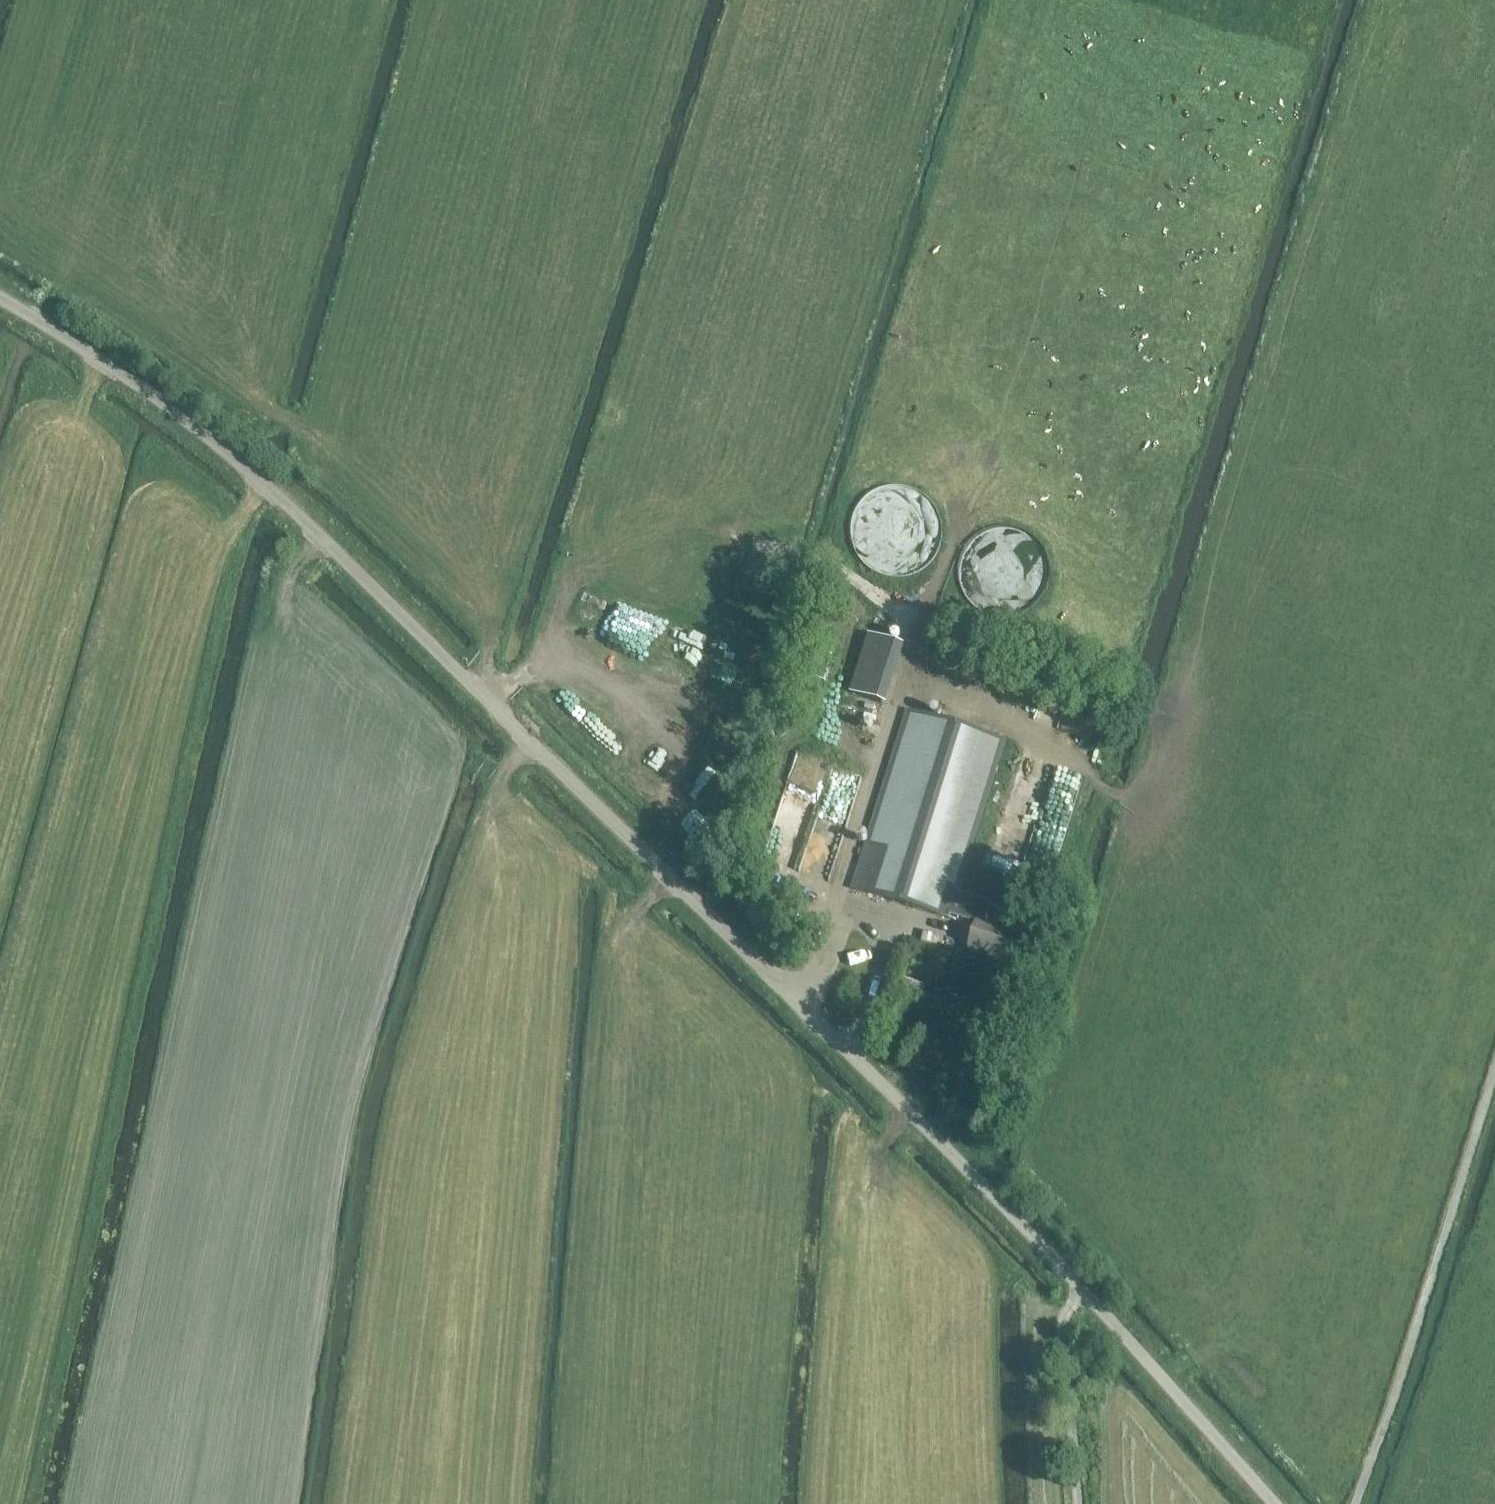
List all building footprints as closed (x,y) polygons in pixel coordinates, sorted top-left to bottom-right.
[(860,505),(855,513),(853,520),(851,527),(851,536),(851,543),(853,550),(856,555),(859,560),(863,565),(869,571),(875,575),(882,578),(890,580),(899,580),(907,579),(915,577),(923,572),(930,566),(934,561),(937,555),(940,549),(941,541),(942,535),(941,526),(939,519),(936,512),(933,507),(928,501),(923,497),(917,493),(911,491),(904,489),(898,488),(892,488),(886,489),(879,491),(874,494),(870,496),(865,500),(860,505)] [(1045,590),(1048,581),(1049,575),(1048,566),(1046,558),(1043,551),(1038,543),(1033,537),(1026,533),(1019,529),(1011,527),(1002,526),(994,527),(987,529),(980,533),(974,537),(969,543),(964,549),(960,556),(958,564),(957,573),(958,580),(960,589),(963,595),(966,601),(972,607),(978,612),(985,616),(994,618),(1002,618),(1009,618),(1016,616),(1023,613),(1030,609),(1036,604),(1041,598),(1045,590)] [(884,705),(903,647),(867,636),(849,693),(884,705)] [(984,925),(991,903),(957,893),(1004,741),(907,711),(852,890),(948,920),(949,916),(976,924),(968,952),(1010,965),(1018,936),(984,925)] [(796,753),(790,795),(826,800),(832,758),(796,753)] [(899,980),(896,991),(922,1000),(926,989),(899,980)] [(930,992),(928,1002),(941,1005),(943,995),(930,992)]
